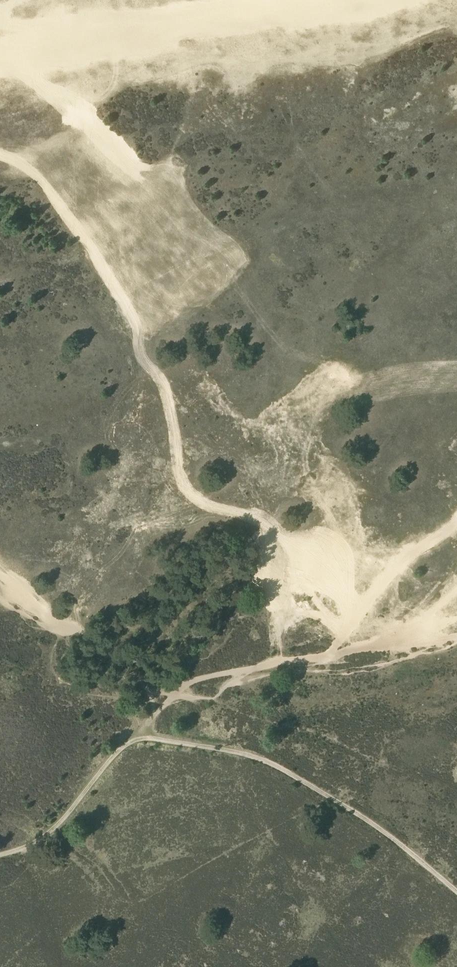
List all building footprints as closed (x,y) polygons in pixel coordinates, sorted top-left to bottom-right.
[(135,732),(129,737),(132,741),(138,735),(135,732)]
